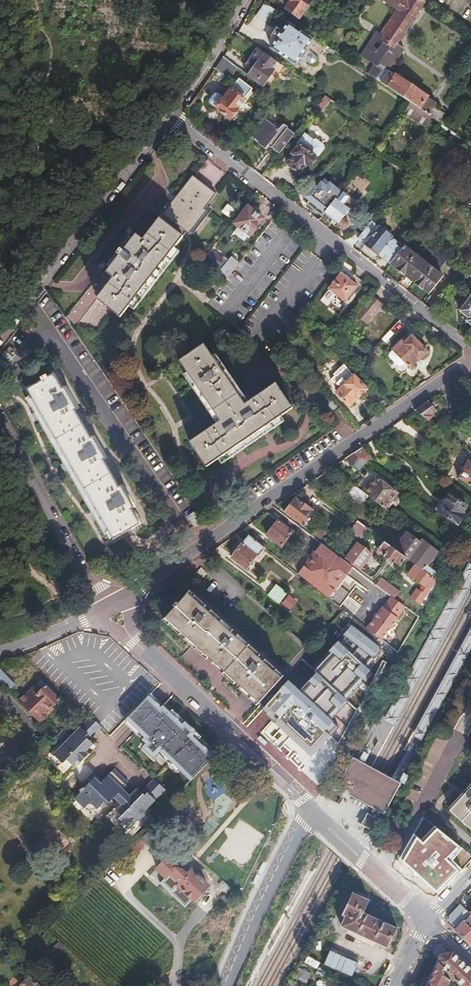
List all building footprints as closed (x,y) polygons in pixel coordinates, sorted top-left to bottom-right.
[(285,7),(297,15),(303,8),(305,9),(311,1),(310,0),(290,0),(285,7)] [(375,78),(411,102),(432,117),(438,121),(443,113),(439,111),(432,106),(434,103),(387,70),(403,48),(397,43),(425,2),(422,0),(382,0),(396,10),(380,33),(375,31),(372,36),(377,39),(382,42),(394,50),(375,78)] [(267,23),(276,10),(264,2),(255,15),(267,23)] [(301,57),(305,52),(313,40),(302,32),(300,34),(294,30),(296,28),(290,24),(283,33),(282,32),(276,40),(277,41),(272,48),(295,66),(301,57)] [(374,65),(368,73),(375,78),(394,50),(382,42),(378,49),(373,45),(377,39),(372,36),(360,54),(374,65)] [(273,67),(277,61),(257,47),(245,63),(250,67),(252,68),(247,75),(262,87),(275,69),(273,67)] [(305,52),(301,57),(309,63),(311,64),(312,64),(314,64),(315,63),(316,61),(315,60),(314,58),(305,52)] [(237,67),(223,56),(216,66),(230,77),(237,67)] [(215,97),(211,101),(212,105),(230,119),(238,110),(236,109),(252,89),(240,79),(225,97),(221,93),(219,95),(215,97)] [(314,106),(320,112),(331,100),(324,94),(314,106)] [(432,117),(411,102),(404,111),(427,126),(432,117)] [(272,125),(265,119),(252,136),(258,140),(257,141),(266,147),(268,144),(269,142),(273,145),(272,147),(279,154),(294,134),(288,129),(288,126),(286,124),(282,124),(280,127),(278,129),(272,125)] [(291,153),(287,158),(289,161),(288,163),(299,172),(312,156),(316,155),(323,148),(321,144),(314,138),(311,139),(305,134),(298,142),(300,144),(293,154),(291,153)] [(193,177),(163,215),(189,236),(207,214),(203,211),(216,195),(193,177)] [(342,191),(325,213),(337,222),(337,226),(341,229),(345,229),(348,225),(347,221),(343,217),(348,210),(345,208),(352,199),(342,191)] [(316,193),(307,204),(321,215),(330,203),(316,193)] [(247,207),(234,223),(250,235),(263,219),(247,207)] [(114,278),(97,299),(123,319),(186,240),(160,219),(144,239),(137,234),(107,272),(114,278)] [(360,235),(354,243),(374,259),(379,253),(391,263),(403,247),(391,238),(392,237),(379,226),(378,228),(371,221),(360,235)] [(263,241),(261,245),(266,248),(276,235),(266,228),(259,238),(263,241)] [(352,247),(354,243),(360,235),(356,232),(350,239),(348,237),(345,241),(352,247)] [(405,246),(403,247),(391,263),(430,294),(444,277),(405,246)] [(438,269),(447,257),(435,249),(427,260),(438,269)] [(220,261),(209,250),(206,254),(216,265),(220,261)] [(230,256),(220,269),(227,277),(238,262),(230,256)] [(341,271),(329,286),(345,300),(357,284),(341,271)] [(459,310),(468,318),(466,320),(470,324),(470,295),(459,310)] [(372,296),(356,316),(367,324),(383,305),(372,296)] [(382,336),(393,346),(406,333),(395,323),(382,336)] [(402,340),(393,348),(410,366),(419,358),(420,359),(428,350),(412,334),(404,342),(402,340)] [(348,335),(338,348),(344,352),(354,339),(348,335)] [(203,344),(178,361),(219,421),(189,441),(206,467),(222,456),(225,460),(279,422),(276,419),(293,407),(275,382),(244,403),(203,344)] [(346,367),(333,378),(340,388),(337,391),(349,404),(366,390),(355,376),(354,376),(346,367)] [(53,374),(27,388),(113,539),(139,524),(131,510),(133,509),(120,487),(118,488),(102,460),(104,459),(92,437),(90,438),(74,410),(76,409),(63,387),(61,388),(53,374)] [(332,414),(340,406),(333,398),(325,405),(332,414)] [(429,401),(416,409),(429,420),(438,409),(429,401)] [(359,449),(352,453),(365,463),(369,456),(359,449)] [(352,453),(344,459),(359,470),(365,463),(352,453)] [(458,478),(470,485),(470,455),(458,478)] [(380,505),(384,508),(396,493),(376,478),(364,493),(367,495),(380,505)] [(359,506),(367,495),(364,493),(355,486),(347,496),(359,506)] [(448,496),(437,512),(457,525),(463,516),(462,515),(466,508),(448,496)] [(284,513),(303,527),(314,513),(295,499),(284,513)] [(384,518),(388,511),(384,508),(380,505),(375,511),(384,518)] [(203,520),(196,510),(188,515),(195,525),(203,520)] [(369,545),(376,535),(356,521),(349,531),(369,545)] [(288,550),(299,535),(282,523),(271,537),(288,550)] [(405,557),(409,560),(411,557),(424,567),(435,551),(422,541),(421,544),(406,534),(399,543),(393,540),(389,545),(405,557)] [(266,550),(265,548),(248,535),(229,557),(246,571),(258,556),(260,557),(266,550)] [(400,564),(405,557),(389,545),(385,541),(379,549),(386,554),(384,557),(392,563),(394,560),(400,564)] [(357,543),(345,558),(360,569),(371,553),(357,543)] [(296,573),(327,597),(345,575),(351,567),(320,544),(314,551),(296,573)] [(395,727),(470,587),(470,563),(469,562),(391,706),(383,721),(395,727)] [(423,586),(431,576),(417,566),(413,571),(417,575),(414,579),(423,586)] [(351,570),(348,577),(370,589),(374,582),(351,570)] [(383,582),(379,587),(386,592),(390,587),(383,582)] [(266,595),(278,604),(285,594),(273,585),(266,595)] [(358,598),(355,602),(358,604),(366,593),(359,588),(354,595),(358,598)] [(174,606),(165,616),(258,701),(281,677),(187,591),(178,602),(177,601),(173,605),(174,606)] [(288,594),(280,604),(289,611),(297,601),(288,594)] [(381,606),(365,627),(380,639),(396,618),(395,617),(404,606),(391,597),(383,608),(381,606)] [(432,723),(470,651),(470,628),(470,627),(411,735),(422,741),(432,723)] [(290,735),(311,754),(329,733),(340,743),(362,704),(349,693),(364,675),(357,669),(374,651),(352,631),(298,690),(287,680),(261,709),(290,735)] [(9,690),(16,683),(0,667),(0,681),(9,690)] [(41,680),(20,701),(41,723),(53,711),(50,708),(60,699),(41,680)] [(161,704),(150,694),(148,696),(158,707),(161,704)] [(158,707),(148,696),(126,719),(149,740),(146,743),(143,746),(154,757),(158,752),(160,750),(179,768),(191,780),(214,756),(203,745),(198,740),(193,735),(196,733),(184,721),(183,722),(182,724),(169,712),(163,706),(160,709),(158,707)] [(172,711),(169,712),(182,724),(183,722),(172,711)] [(90,740),(103,727),(90,715),(77,728),(71,722),(56,738),(62,743),(52,753),(54,754),(60,760),(63,763),(66,760),(72,765),(77,760),(80,762),(81,760),(88,753),(86,751),(90,747),(84,741),(87,737),(90,740)] [(149,740),(126,719),(124,722),(146,743),(149,740)] [(93,744),(90,740),(87,737),(84,741),(90,747),(93,744)] [(214,756),(217,753),(206,742),(203,745),(214,756)] [(176,770),(179,768),(160,750),(158,752),(176,770)] [(58,763),(60,760),(54,754),(51,757),(58,763)] [(357,760),(354,758),(353,762),(351,765),(350,768),(344,777),(338,790),(343,793),(351,797),(356,800),(363,804),(369,807),(371,808),(376,811),(378,811),(385,815),(397,792),(399,789),(400,787),(402,783),(399,782),(397,781),(394,779),(389,777),(384,774),(376,770),(365,764),(364,764),(359,761),(357,760)] [(84,762),(81,760),(80,762),(77,760),(72,765),(76,770),(84,762)] [(145,827),(161,810),(152,801),(164,789),(153,778),(141,790),(142,792),(138,797),(132,791),(129,795),(121,788),(128,781),(114,767),(101,780),(100,782),(98,780),(93,784),(87,777),(93,772),(84,762),(76,770),(71,775),(84,787),(80,789),(79,790),(80,791),(72,799),(82,808),(88,802),(89,804),(93,808),(95,810),(102,802),(105,805),(112,798),(119,805),(114,810),(120,816),(117,819),(120,822),(125,827),(126,828),(135,818),(145,827)] [(101,780),(93,772),(87,777),(93,784),(98,780),(100,782),(101,780)] [(137,787),(132,791),(138,797),(142,792),(141,790),(137,787)] [(450,810),(470,830),(470,788),(450,810)] [(368,813),(361,825),(374,833),(381,821),(368,813)] [(421,840),(413,834),(398,858),(439,894),(447,886),(462,869),(453,860),(463,849),(434,825),(421,840)] [(168,858),(158,869),(166,878),(161,883),(184,905),(192,898),(194,900),(208,886),(192,871),(188,876),(168,858)] [(334,930),(384,950),(394,926),(362,913),(367,901),(346,892),(336,918),(338,919),(334,930)] [(469,913),(459,905),(449,916),(449,922),(457,929),(455,930),(470,945),(470,916),(469,913)] [(57,941),(52,948),(59,952),(63,946),(57,941)] [(470,983),(470,970),(452,952),(440,955),(426,985),(447,985),(449,981),(443,974),(443,973),(442,972),(443,970),(461,985),(468,985),(470,983)] [(313,962),(302,957),(299,962),(310,968),(312,965),(313,962)] [(40,985),(37,983),(40,979),(17,959),(13,963),(13,964),(29,979),(22,985),(39,985),(40,985)] [(0,970),(0,985),(4,985),(14,975),(4,966),(0,970)] [(331,973),(319,968),(316,975),(328,980),(331,973)]
